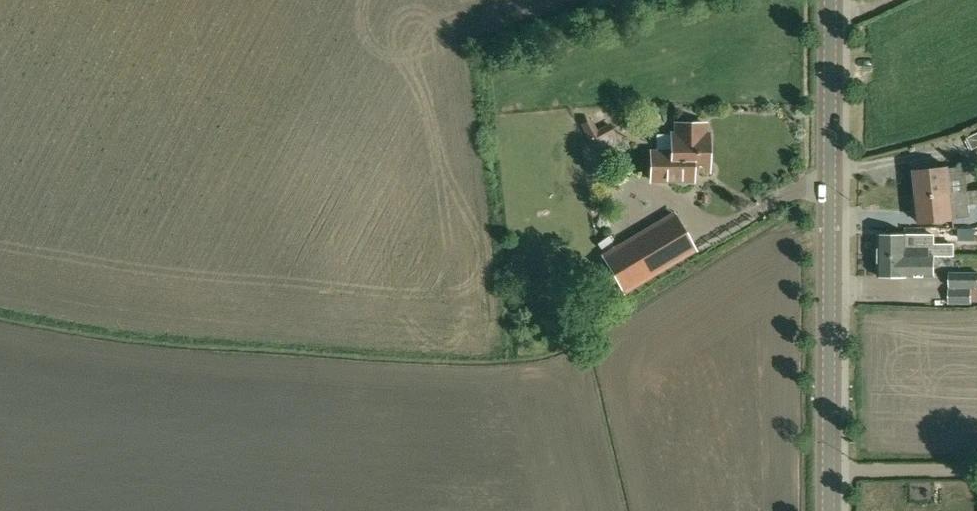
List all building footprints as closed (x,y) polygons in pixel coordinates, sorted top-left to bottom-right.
[(709,170),(709,133),(705,133),(705,123),(677,123),(677,133),(673,133),(672,151),(652,151),(651,179),(692,180),(692,170),(709,170)] [(586,136),(598,158),(607,154),(606,152),(608,151),(611,149),(612,147),(614,145),(615,140),(614,137),(614,135),(612,132),(613,131),(610,124),(586,136)] [(966,137),(971,149),(976,146),(976,132),(966,137)] [(967,178),(966,179),(965,167),(949,169),(949,167),(914,170),(917,197),(951,193),(968,190),(967,178)] [(951,193),(917,197),(919,222),(954,219),(954,218),(976,215),(976,190),(968,190),(951,193)] [(625,292),(695,250),(673,214),(603,256),(625,292)] [(974,227),(960,228),(960,239),(974,239),(974,227)] [(879,234),(878,255),(935,255),(935,244),(907,244),(907,235),(879,234)] [(935,275),(935,255),(878,255),(878,275),(935,275)] [(949,286),(949,304),(971,304),(972,286),(976,286),(976,272),(950,272),(949,286)]
